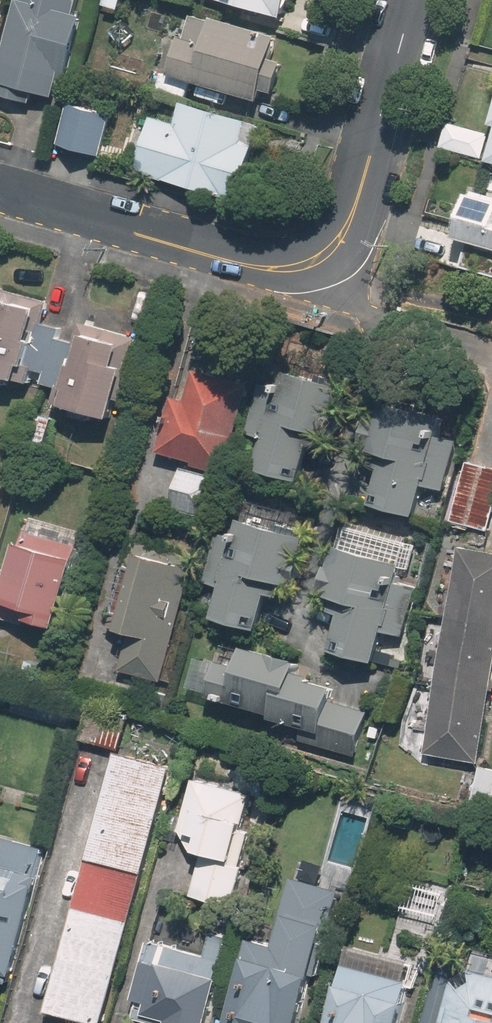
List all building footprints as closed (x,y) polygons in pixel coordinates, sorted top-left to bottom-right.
[(0,83),(0,94),(35,103),(38,91),(58,97),(62,83),(70,85),(89,17),(81,15),(85,0),(23,0),(0,83)] [(294,0),(222,0),(288,19),(292,6),(294,0)] [(220,17),(218,22),(200,17),(193,40),(187,38),(176,76),(264,102),(267,91),(280,95),(289,63),(277,60),(282,41),(284,36),(220,17)] [(153,71),(148,88),(178,97),(183,80),(153,71)] [(74,101),(62,145),(104,156),(116,113),(74,101)] [(145,161),(142,173),(245,204),(261,148),(268,127),(188,103),(182,125),(158,118),(156,125),(150,124),(140,159),(145,161)] [(451,122),(444,147),(483,158),(490,134),(451,122)] [(476,191),(473,201),(463,236),(474,239),(466,266),(491,274),(491,196),(476,191)] [(57,401),(118,417),(139,336),(82,321),(77,341),(60,337),(63,327),(38,321),(41,310),(49,312),(52,300),(0,287),(0,372),(61,386),(57,401)] [(190,399),(178,396),(165,453),(231,468),(251,376),(198,365),(190,399)] [(267,437),(260,468),(306,478),(317,429),(340,434),(352,383),(298,370),(289,408),(256,401),(249,433),(267,437)] [(367,447),(384,451),(380,465),(387,467),(378,503),(424,514),(430,488),(452,493),(465,440),(448,435),(453,414),(379,396),(367,447)] [(470,460),(455,519),(491,528),(491,465),(470,460)] [(223,474),(182,465),(173,510),(213,519),(223,474)] [(298,599),(315,533),(244,516),(241,532),(222,527),(209,580),(227,585),(219,616),(268,628),(276,594),(298,599)] [(35,619),(60,626),(81,556),(77,555),(79,546),(27,530),(24,542),(22,541),(8,588),(0,586),(0,616),(26,623),(27,618),(34,620),(35,619)] [(165,681),(199,557),(136,540),(113,626),(133,632),(123,669),(165,681)] [(408,638),(421,583),(406,580),(411,556),(340,540),(327,594),(338,597),(334,612),(342,614),(334,649),(383,660),(389,634),(408,638)] [(462,544),(427,754),(484,763),(491,717),(491,549),(462,544)] [(204,650),(193,688),(325,729),(320,744),(360,756),(374,710),(336,698),(340,682),(302,670),(307,657),(250,639),(243,662),(204,650)] [(99,707),(89,739),(122,749),(132,717),(99,707)] [(93,858),(146,875),(180,766),(127,749),(93,858)] [(190,894),(243,909),(260,850),(248,847),(253,830),(245,828),(255,793),(197,776),(182,827),(195,847),(203,849),(190,894)] [(42,875),(39,874),(46,848),(0,835),(0,980),(11,983),(14,975),(15,975),(42,875)] [(146,875),(93,858),(78,906),(131,922),(146,875)] [(347,875),(298,862),(280,931),(285,932),(282,942),(255,935),(232,1022),(301,1022),(315,972),(321,973),(347,875)] [(357,942),(333,1022),(413,1022),(454,887),(412,874),(389,951),(357,942)] [(78,906),(47,1007),(99,1022),(131,922),(78,906)] [(234,937),(214,931),(208,954),(154,939),(134,1013),(167,1022),(211,1022),(234,937)] [(469,940),(464,957),(444,951),(424,1022),(491,1022),(491,947),(469,940)]
